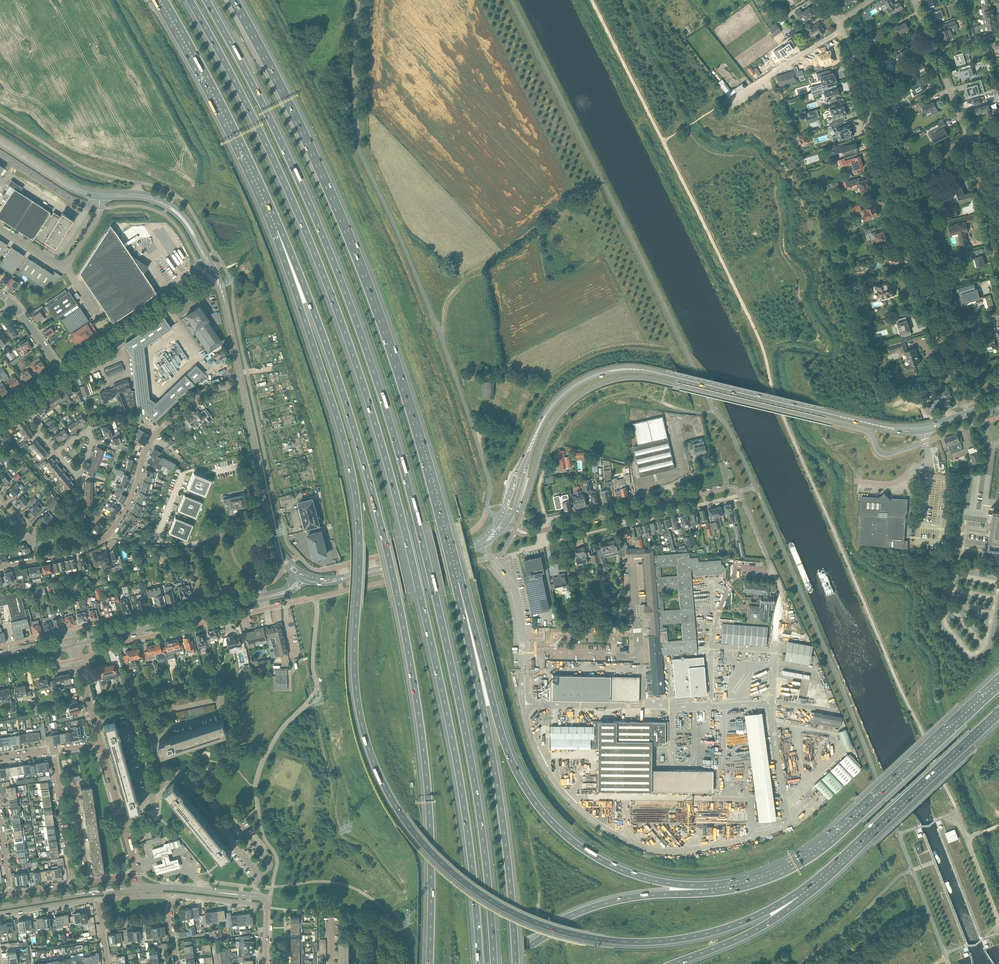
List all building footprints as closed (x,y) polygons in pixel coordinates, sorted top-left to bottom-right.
[(893,5),(891,0),(881,0),(874,4),(877,8),(885,3),(888,8),(887,9),(891,15),(893,13),(894,14),(898,12),(897,11),(902,8),(898,1),(893,5)] [(941,5),(934,8),(935,11),(932,12),(933,12),(935,19),(935,20),(944,17),(941,9),(942,9),(941,5)] [(800,9),(794,13),(799,19),(803,17),(805,20),(814,14),(810,7),(802,12),(800,9)] [(984,11),(986,18),(994,16),(993,9),(991,9),(990,7),(984,8),(982,8),(983,11),(984,11)] [(767,8),(761,12),(763,16),(770,12),(767,8)] [(865,10),(862,12),(864,21),(870,17),(867,12),(865,10)] [(984,24),(995,22),(994,16),(986,18),(983,18),(984,24)] [(956,24),(954,20),(943,25),(945,30),(941,32),(942,33),(941,34),(942,37),(943,36),(944,40),(951,37),(950,36),(954,35),(954,36),(955,36),(952,28),(951,28),(950,26),(956,24)] [(805,27),(810,35),(813,33),(812,32),(817,28),(820,34),(825,31),(821,24),(820,25),(818,22),(812,26),(810,24),(805,27)] [(896,22),(891,25),(894,31),(896,29),(897,30),(898,30),(900,33),(908,28),(905,22),(898,26),(896,22)] [(977,26),(974,26),(976,33),(979,32),(978,28),(987,26),(988,30),(997,28),(995,22),(984,24),(977,26)] [(769,29),(775,36),(782,31),(776,23),(769,29)] [(869,37),(871,43),(884,36),(881,30),(872,35),(869,37)] [(795,46),(792,42),(793,41),(791,39),(785,42),(787,44),(781,48),(780,47),(772,53),(776,59),(780,57),(781,58),(789,52),(788,51),(795,46)] [(906,46),(907,47),(907,49),(902,52),(901,50),(901,51),(902,52),(897,54),(898,56),(901,61),(911,55),(918,67),(924,64),(921,59),(921,60),(919,57),(920,56),(913,45),(908,48),(907,46),(906,46)] [(825,47),(819,49),(820,55),(818,56),(821,66),(834,62),(831,52),(829,52),(828,52),(825,53),(825,51),(826,51),(825,47)] [(956,54),(954,55),(957,65),(966,63),(965,61),(970,60),(967,51),(969,51),(968,47),(956,51),(956,54)] [(973,68),(971,68),(970,64),(961,67),(962,70),(960,71),(961,74),(961,76),(962,78),(962,79),(970,76),(971,78),(976,76),(976,75),(975,76),(973,68)] [(797,66),(793,67),(796,77),(803,75),(802,70),(798,71),(797,66)] [(822,84),(836,81),(834,75),(833,75),(832,73),(828,74),(827,70),(816,73),(818,80),(821,79),(822,84)] [(797,81),(796,77),(794,71),(786,73),(786,72),(784,73),(784,74),(776,76),(779,86),(797,81)] [(914,75),(909,78),(911,83),(910,84),(913,90),(914,89),(917,94),(925,90),(922,85),(922,84),(927,81),(928,82),(928,81),(925,76),(920,79),(918,77),(915,78),(914,75)] [(967,87),(966,87),(967,90),(967,92),(968,94),(969,97),(973,95),(974,96),(983,94),(981,85),(983,84),(981,79),(969,83),(970,86),(968,86),(967,87)] [(743,83),(733,90),(735,93),(745,86),(743,83)] [(831,86),(811,92),(813,97),(818,95),(818,96),(819,95),(818,94),(824,92),(826,99),(827,98),(828,99),(830,102),(838,100),(836,95),(840,94),(839,90),(838,88),(837,88),(832,90),(831,86)] [(925,99),(920,102),(926,113),(928,112),(931,111),(933,115),(939,111),(937,108),(934,101),(928,104),(927,104),(925,99)] [(838,106),(838,107),(830,110),(833,119),(828,120),(829,125),(845,120),(844,116),(846,115),(844,106),(842,106),(842,104),(838,106)] [(975,108),(976,113),(986,111),(988,117),(992,116),(991,115),(992,115),(994,114),(994,115),(998,114),(998,112),(998,107),(990,109),(990,108),(989,104),(975,108)] [(853,136),(852,132),(851,128),(849,124),(836,128),(838,132),(840,140),(845,138),(845,140),(850,138),(850,137),(853,136)] [(931,132),(933,137),(932,137),(935,142),(948,135),(944,128),(939,131),(938,128),(931,132)] [(808,142),(804,134),(799,137),(802,145),(808,142)] [(844,144),(832,148),(833,153),(842,150),(842,152),(843,155),(849,153),(850,154),(852,153),(858,152),(857,149),(855,143),(844,146),(844,144)] [(859,156),(845,161),(844,158),(838,160),(840,164),(841,164),(842,168),(851,165),(854,174),(861,172),(859,168),(863,167),(859,156)] [(975,198),(973,192),(964,194),(959,180),(966,178),(963,171),(952,176),(954,182),(956,185),(954,186),(960,202),(975,198)] [(860,181),(859,177),(845,182),(846,187),(857,184),(859,188),(860,188),(861,192),(862,192),(865,191),(865,190),(870,189),(870,188),(869,184),(869,185),(867,179),(860,181)] [(2,219),(5,222),(20,231),(24,234),(32,239),(33,238),(45,246),(47,242),(51,245),(55,248),(65,233),(65,232),(64,232),(66,229),(67,230),(67,229),(73,220),(65,215),(62,213),(60,216),(53,212),(52,214),(51,215),(49,214),(50,212),(20,192),(23,188),(11,180),(8,185),(10,186),(14,188),(9,195),(0,209),(0,218),(2,219)] [(837,181),(826,184),(828,190),(839,187),(837,181)] [(860,206),(852,208),(854,214),(862,212),(860,206)] [(867,209),(864,210),(866,216),(863,216),(865,221),(875,218),(874,216),(878,215),(878,214),(879,213),(878,211),(877,211),(876,207),(875,207),(874,206),(867,208),(867,209)] [(965,231),(967,231),(965,222),(949,226),(951,234),(958,233),(961,245),(967,243),(965,231)] [(105,233),(79,273),(83,279),(108,315),(108,314),(113,321),(120,317),(149,298),(149,297),(155,292),(151,286),(151,285),(143,273),(148,266),(135,257),(130,254),(115,232),(114,230),(110,225),(110,226),(105,233)] [(870,228),(865,230),(866,234),(870,236),(871,239),(872,239),(874,246),(883,243),(882,240),(886,239),(884,231),(877,233),(876,231),(872,233),(870,228)] [(12,273),(24,255),(11,247),(0,264),(0,265),(12,273)] [(978,267),(985,265),(982,255),(980,256),(979,256),(978,254),(984,252),(983,248),(966,253),(967,257),(973,255),(974,258),(975,258),(976,257),(977,262),(977,263),(978,266),(978,267)] [(894,252),(888,254),(889,257),(888,258),(890,265),(903,261),(902,258),(901,259),(899,254),(895,255),(894,252)] [(27,257),(19,271),(44,288),(46,285),(47,286),(61,276),(60,276),(54,272),(53,274),(27,257)] [(21,280),(18,278),(12,274),(13,273),(6,283),(9,285),(8,287),(7,288),(12,291),(13,291),(14,291),(16,288),(17,289),(20,285),(18,284),(21,280)] [(859,283),(855,284),(857,288),(859,287),(860,286),(862,290),(867,288),(865,281),(859,283)] [(894,287),(892,287),(891,283),(889,284),(888,282),(886,282),(877,285),(880,296),(881,299),(894,295),(894,292),(893,291),(895,290),(894,287)] [(974,283),(958,288),(961,298),(963,297),(964,303),(965,303),(980,298),(979,294),(977,288),(975,289),(974,283)] [(64,313),(75,305),(77,304),(69,291),(68,291),(69,291),(67,292),(65,289),(47,302),(49,305),(47,306),(47,305),(46,306),(55,319),(60,316),(64,313)] [(990,295),(985,296),(988,307),(993,306),(990,295)] [(33,315),(32,315),(34,317),(36,320),(37,321),(39,319),(43,317),(44,317),(42,314),(46,311),(42,305),(40,306),(33,311),(35,314),(33,315)] [(199,306),(186,315),(191,322),(190,323),(187,325),(190,329),(193,333),(195,331),(208,351),(215,347),(217,350),(222,347),(219,343),(220,343),(221,342),(206,320),(207,319),(206,317),(200,308),(199,306)] [(64,313),(60,316),(61,319),(62,319),(70,332),(72,331),(85,322),(88,320),(79,307),(77,308),(66,316),(64,313)] [(126,342),(125,345),(131,354),(135,390),(137,411),(138,420),(148,414),(154,421),(155,421),(157,419),(160,416),(169,408),(172,405),(179,398),(181,396),(186,391),(189,388),(193,384),(197,381),(201,377),(205,374),(196,364),(155,403),(149,398),(143,346),(171,328),(163,317),(157,321),(154,323),(136,335),(132,337),(133,338),(126,342)] [(885,325),(894,323),(892,317),(884,320),(885,325)] [(897,323),(900,334),(901,334),(902,337),(911,334),(906,317),(896,320),(897,323)] [(16,333),(19,330),(16,325),(16,324),(15,321),(13,321),(11,323),(11,324),(7,326),(9,329),(6,331),(12,339),(17,336),(17,335),(16,333)] [(51,322),(43,327),(45,330),(44,331),(43,331),(44,333),(47,336),(48,337),(54,332),(54,333),(55,332),(53,329),(56,327),(53,322),(52,321),(51,322)] [(73,332),(73,333),(73,334),(70,335),(77,345),(80,343),(80,344),(94,335),(93,333),(96,331),(90,322),(87,324),(86,324),(85,322),(72,331),(73,332)] [(997,348),(994,339),(998,338),(998,331),(996,332),(997,336),(983,340),(986,347),(991,345),(992,349),(997,348)] [(22,359),(23,357),(30,353),(28,350),(32,348),(29,344),(30,344),(27,340),(23,342),(24,343),(15,349),(22,359)] [(919,358),(918,358),(916,351),(917,351),(916,349),(915,348),(908,351),(905,343),(888,349),(889,353),(901,349),(902,353),(906,351),(910,366),(905,367),(907,371),(916,368),(915,364),(921,362),(919,358)] [(214,366),(216,372),(224,368),(225,371),(231,368),(226,358),(229,357),(224,347),(210,354),(205,356),(211,368),(214,366)] [(28,364),(33,371),(35,369),(37,372),(45,367),(42,363),(44,362),(42,359),(41,360),(39,357),(28,364)] [(31,369),(23,358),(19,360),(23,366),(24,365),(26,368),(23,370),(24,370),(20,373),(21,374),(19,376),(21,379),(23,377),(25,380),(26,379),(27,380),(31,378),(30,376),(32,375),(28,370),(30,369),(31,369)] [(124,371),(120,362),(113,365),(104,369),(105,372),(107,378),(124,371)] [(0,369),(0,374),(6,382),(8,385),(9,387),(11,385),(13,388),(16,386),(16,385),(19,383),(17,379),(17,378),(16,379),(14,375),(14,376),(13,375),(12,375),(10,376),(10,377),(10,378),(9,379),(7,376),(8,375),(2,368),(0,369)] [(99,371),(91,374),(93,380),(101,376),(99,371)] [(100,392),(100,393),(100,394),(101,394),(104,403),(108,402),(107,399),(116,396),(124,416),(125,416),(137,411),(135,390),(131,391),(127,379),(114,384),(115,387),(108,390),(108,389),(104,390),(104,391),(100,392)] [(494,398),(495,382),(483,381),(482,397),(494,398)] [(70,382),(62,388),(66,394),(63,395),(65,398),(68,396),(72,394),(73,393),(74,395),(77,393),(74,388),(72,385),(70,382)] [(87,384),(79,387),(83,397),(90,394),(87,384)] [(921,388),(923,394),(932,390),(930,384),(921,388)] [(946,409),(954,406),(947,385),(939,387),(940,391),(939,391),(942,400),(940,401),(939,398),(930,401),(933,409),(940,407),(941,410),(942,409),(943,411),(947,409),(946,409)] [(57,391),(52,394),(58,402),(60,400),(62,403),(66,399),(63,394),(60,396),(57,391)] [(55,404),(58,402),(52,394),(48,397),(50,400),(48,402),(53,409),(57,406),(55,404)] [(44,400),(39,403),(46,413),(53,409),(48,402),(46,403),(44,400)] [(39,418),(46,413),(39,403),(35,406),(38,411),(35,412),(39,418)] [(185,421),(184,421),(189,428),(190,428),(204,419),(206,417),(209,422),(213,418),(210,414),(208,416),(204,410),(199,413),(198,410),(193,414),(194,415),(191,418),(190,416),(184,420),(185,421)] [(18,413),(10,419),(11,421),(12,422),(15,427),(18,425),(24,421),(22,418),(23,418),(22,415),(20,416),(18,413)] [(76,417),(82,426),(85,425),(84,424),(87,422),(82,416),(80,418),(78,415),(76,417)] [(148,415),(144,418),(150,425),(154,421),(148,415)] [(667,437),(663,416),(633,423),(638,444),(639,445),(633,447),(640,477),(641,477),(640,475),(674,467),(675,469),(668,439),(667,439),(667,437)] [(75,421),(73,422),(77,429),(79,427),(80,428),(82,426),(76,417),(73,418),(75,421)] [(103,423),(100,424),(101,427),(100,427),(101,429),(101,430),(103,430),(104,433),(111,430),(114,429),(113,427),(112,424),(113,423),(112,420),(109,421),(103,423)] [(18,425),(21,430),(28,425),(26,422),(25,423),(24,421),(18,425)] [(181,422),(174,427),(178,433),(181,431),(182,433),(186,430),(189,428),(184,421),(182,423),(181,422)] [(75,431),(75,430),(77,429),(73,422),(68,426),(73,433),(75,431)] [(21,430),(18,431),(22,436),(24,434),(30,430),(29,428),(30,427),(28,425),(21,430)] [(64,428),(59,432),(64,439),(66,437),(66,436),(68,435),(64,428)] [(105,435),(103,436),(104,437),(104,439),(110,437),(111,440),(112,439),(117,437),(121,436),(119,431),(115,432),(114,429),(111,430),(104,433),(105,435)] [(144,433),(144,432),(139,429),(134,442),(140,445),(142,444),(142,443),(145,444),(149,436),(144,433)] [(18,444),(21,448),(27,443),(25,441),(35,434),(33,432),(32,432),(30,430),(24,434),(26,437),(23,439),(24,440),(18,444)] [(61,441),(64,439),(59,432),(54,435),(58,441),(61,440),(61,441)] [(957,433),(944,438),(947,445),(950,452),(951,454),(956,452),(962,450),(961,448),(962,447),(961,444),(961,443),(957,433)] [(112,439),(111,440),(111,442),(112,444),(112,443),(113,445),(117,443),(117,444),(118,444),(123,446),(124,443),(121,442),(120,438),(123,437),(122,435),(121,436),(117,437),(112,439)] [(30,444),(29,446),(29,447),(32,450),(34,448),(40,444),(38,442),(39,441),(37,438),(30,444)] [(13,446),(7,439),(5,441),(10,448),(13,446)] [(691,444),(691,442),(687,443),(688,449),(692,448),(694,448),(696,454),(706,451),(704,441),(691,444)] [(40,444),(34,448),(38,453),(45,447),(43,445),(42,446),(40,444)] [(95,452),(102,455),(105,450),(97,446),(95,449),(96,450),(95,452)] [(38,453),(42,457),(40,458),(42,460),(46,457),(44,455),(47,453),(46,450),(45,447),(38,453)] [(974,465),(981,462),(976,447),(968,449),(974,465)] [(156,467),(154,470),(155,471),(169,478),(176,464),(158,455),(162,451),(154,448),(147,462),(156,467)] [(560,451),(555,458),(555,462),(559,462),(561,469),(566,468),(564,457),(563,450),(560,451)] [(92,457),(100,460),(102,455),(95,452),(94,455),(93,454),(92,457)] [(45,465),(47,468),(57,460),(56,458),(54,460),(51,457),(46,462),(45,460),(37,466),(38,468),(45,463),(46,464),(45,465)] [(91,463),(98,466),(100,460),(92,457),(91,460),(92,460),(91,463)] [(128,458),(126,468),(132,470),(135,462),(131,461),(132,460),(132,459),(128,458)] [(56,463),(59,461),(57,460),(47,468),(50,471),(51,470),(52,471),(59,466),(56,463)] [(193,468),(190,465),(189,465),(184,460),(178,467),(182,471),(193,468)] [(88,468),(96,471),(98,466),(91,463),(90,465),(89,465),(88,468)] [(61,469),(59,466),(52,471),(54,473),(52,474),(55,477),(65,469),(63,467),(61,469)] [(96,471),(88,468),(87,470),(88,471),(87,474),(94,476),(96,471)] [(58,479),(60,480),(66,475),(64,472),(66,470),(65,469),(55,477),(57,480),(58,479)] [(116,482),(114,486),(124,490),(125,486),(126,487),(129,479),(126,478),(127,476),(124,474),(122,474),(123,473),(124,473),(124,472),(117,469),(115,474),(120,476),(119,478),(120,477),(122,478),(120,484),(117,483),(116,482)] [(9,475),(10,475),(8,472),(5,475),(0,478),(0,479),(5,485),(10,481),(12,479),(9,475)] [(193,472),(187,488),(205,495),(211,479),(205,477),(199,475),(193,472)] [(630,483),(629,474),(623,475),(624,478),(617,480),(617,477),(612,478),(615,494),(620,493),(622,497),(628,495),(625,484),(628,484),(630,484),(630,483)] [(60,483),(62,486),(72,477),(71,476),(68,478),(66,475),(60,480),(61,482),(60,483)] [(60,495),(62,496),(70,490),(68,488),(73,484),(71,481),(73,479),(72,477),(62,486),(64,488),(66,487),(67,489),(60,495)] [(17,482),(14,485),(8,489),(14,496),(21,490),(18,486),(19,485),(17,482)] [(22,488),(24,491),(25,492),(30,488),(29,487),(32,485),(30,482),(24,487),(22,488)] [(316,497),(317,503),(322,503),(320,487),(313,488),(314,497),(316,497)] [(590,499),(591,498),(592,503),(594,503),(595,503),(596,503),(597,502),(598,502),(598,498),(596,491),(593,491),(592,487),(588,488),(590,495),(589,495),(590,499)] [(123,491),(117,488),(114,494),(119,497),(118,500),(124,503),(127,496),(121,494),(123,491)] [(581,506),(577,490),(575,491),(576,495),(573,496),(575,508),(581,506)] [(580,490),(577,490),(581,506),(586,505),(584,493),(581,494),(580,490)] [(603,501),(610,500),(608,490),(601,491),(603,501)] [(137,496),(147,499),(149,494),(140,491),(139,493),(138,493),(137,496)] [(25,494),(23,496),(22,496),(17,500),(22,506),(27,502),(25,499),(28,496),(25,494)] [(196,517),(202,502),(184,495),(178,510),(196,517)] [(244,506),(242,495),(229,498),(228,496),(226,497),(226,496),(222,496),(223,502),(225,502),(225,505),(226,505),(227,509),(244,506)] [(560,496),(554,497),(556,509),(562,508),(563,507),(564,510),(571,509),(571,508),(570,501),(569,501),(568,495),(561,496),(560,496)] [(907,500),(887,498),(884,495),(881,498),(862,497),(859,544),(908,549),(908,540),(904,540),(907,500)] [(48,507),(56,500),(53,496),(45,503),(48,507)] [(137,498),(136,501),(145,504),(147,499),(137,496),(136,498),(137,498)] [(30,507),(29,508),(34,514),(43,506),(39,501),(38,501),(37,499),(29,506),(30,507)] [(306,527),(318,524),(312,499),(299,502),(302,514),(302,513),(303,513),(304,516),(303,516),(306,527)] [(58,503),(56,500),(48,507),(50,510),(58,503)] [(116,505),(115,504),(109,501),(108,500),(106,503),(109,505),(106,508),(111,511),(108,515),(114,519),(119,510),(115,508),(116,505)] [(133,506),(142,511),(145,506),(136,502),(135,504),(134,504),(133,506)] [(730,504),(729,503),(727,504),(727,505),(724,505),(726,513),(727,512),(729,524),(733,523),(732,519),(733,518),(732,511),(730,504)] [(132,509),(131,511),(140,515),(142,511),(133,506),(132,509)] [(719,506),(717,506),(717,507),(714,508),(718,525),(721,524),(720,521),(719,515),(722,515),(720,506),(719,506)] [(714,508),(712,508),(711,508),(710,508),(709,509),(708,509),(710,517),(714,516),(715,522),(716,529),(719,528),(718,525),(714,508)] [(699,510),(701,520),(700,520),(701,524),(708,523),(705,509),(699,510)] [(989,545),(998,546),(998,511),(994,510),(992,524),(989,545)] [(692,519),(690,519),(693,534),(697,533),(695,524),(700,523),(699,517),(698,518),(696,512),(695,511),(693,511),(693,513),(690,514),(692,519)] [(48,512),(46,514),(45,513),(39,518),(45,525),(48,522),(51,520),(48,517),(51,514),(48,512)] [(127,516),(137,522),(139,517),(131,512),(130,514),(129,514),(127,516)] [(686,514),(685,513),(683,514),(683,515),(680,516),(681,522),(682,527),(685,526),(686,528),(689,527),(688,524),(689,523),(686,514)] [(127,519),(126,521),(134,526),(134,527),(135,527),(136,525),(135,524),(137,522),(127,516),(126,518),(127,519)] [(681,527),(679,528),(677,516),(674,517),(673,516),(672,517),(671,518),(675,533),(682,532),(681,527)] [(193,524),(175,517),(169,533),(187,540),(193,524)] [(665,519),(664,520),(664,521),(667,535),(671,549),(674,549),(670,535),(668,526),(672,526),(670,521),(669,518),(668,517),(666,518),(666,519),(665,519)] [(666,534),(665,529),(664,529),(662,520),(659,521),(658,520),(657,520),(656,521),(659,533),(662,532),(663,535),(666,534)] [(99,521),(93,527),(95,529),(93,530),(93,531),(93,532),(95,534),(96,534),(97,534),(98,532),(99,533),(105,527),(99,521)] [(135,527),(134,527),(133,527),(125,522),(124,524),(123,524),(122,526),(130,532),(132,530),(133,531),(135,527)] [(646,538),(652,536),(648,523),(646,524),(645,523),(643,524),(643,525),(642,525),(646,538)] [(128,536),(130,532),(122,526),(120,528),(121,528),(120,530),(128,536)] [(308,535),(314,558),(326,554),(320,531),(308,535)] [(685,537),(687,547),(694,545),(692,535),(685,537)] [(604,554),(617,551),(615,539),(600,543),(600,542),(596,543),(603,571),(608,570),(607,564),(606,564),(604,557),(605,557),(604,554)] [(117,544),(115,544),(110,550),(112,558),(117,557),(118,559),(120,558),(117,544)] [(585,546),(575,549),(576,555),(575,555),(577,562),(577,564),(583,562),(588,561),(587,556),(590,556),(589,551),(587,552),(587,553),(586,553),(585,546)] [(92,554),(92,555),(92,559),(94,559),(95,564),(102,562),(103,566),(110,565),(108,557),(106,550),(102,551),(103,553),(99,554),(96,554),(96,553),(92,554)] [(194,562),(191,553),(187,553),(191,563),(188,564),(190,570),(196,568),(194,562)] [(591,555),(593,563),(599,562),(598,554),(591,555)] [(78,557),(79,562),(77,562),(78,569),(87,567),(86,563),(87,563),(86,561),(85,556),(84,556),(83,555),(81,556),(81,557),(78,557)] [(541,556),(524,560),(527,575),(525,575),(533,613),(549,610),(542,573),(544,572),(541,556)] [(61,576),(60,571),(58,562),(53,563),(56,577),(61,576)] [(5,576),(3,577),(5,585),(8,584),(8,582),(14,581),(11,571),(5,573),(5,576)] [(550,584),(551,588),(550,589),(555,589),(555,587),(558,586),(558,585),(562,584),(562,585),(567,584),(564,573),(560,574),(560,576),(553,578),(554,583),(550,584)] [(177,582),(174,583),(175,588),(178,587),(181,599),(189,597),(189,595),(191,594),(189,588),(192,587),(190,578),(187,579),(188,584),(183,585),(181,582),(177,582)] [(49,589),(54,588),(55,592),(58,591),(56,583),(53,584),(53,582),(48,583),(49,589)] [(747,621),(769,622),(770,604),(775,604),(776,584),(744,582),(744,592),(761,593),(760,606),(748,605),(747,621)] [(160,586),(152,588),(146,590),(148,597),(153,595),(155,603),(156,603),(156,604),(160,603),(160,604),(164,604),(161,595),(162,594),(160,586)] [(171,601),(174,600),(172,593),(175,592),(173,586),(171,587),(170,586),(164,587),(166,593),(165,593),(167,602),(168,603),(171,602),(171,601)] [(7,604),(11,621),(27,617),(27,615),(20,591),(0,595),(0,605),(7,604)] [(123,613),(124,613),(125,613),(126,613),(127,612),(130,611),(128,602),(131,602),(128,592),(124,593),(125,596),(126,596),(126,598),(120,600),(123,613)] [(146,596),(144,597),(142,598),(141,594),(130,596),(131,601),(135,601),(134,600),(136,599),(138,609),(140,610),(142,610),(143,608),(145,607),(144,605),(146,605),(145,600),(147,599),(146,596)] [(109,598),(110,601),(108,602),(107,603),(103,604),(105,616),(106,615),(106,616),(109,616),(109,615),(113,614),(112,610),(114,609),(114,610),(118,609),(116,602),(119,601),(117,595),(109,597),(108,597),(108,598),(109,598)] [(84,611),(87,611),(86,606),(84,597),(81,598),(81,600),(82,604),(79,605),(80,610),(76,611),(78,622),(79,622),(82,622),(82,621),(86,620),(84,611)] [(89,608),(88,608),(89,610),(91,619),(92,619),(94,619),(94,618),(97,617),(96,609),(98,609),(98,608),(97,603),(96,600),(91,602),(92,607),(89,608)] [(68,613),(64,614),(67,625),(68,624),(68,625),(70,625),(70,624),(73,623),(72,615),(74,614),(73,609),(71,602),(68,602),(70,609),(68,610),(68,613)] [(51,613),(52,616),(53,620),(54,623),(54,627),(55,627),(55,628),(56,628),(57,628),(58,628),(58,627),(58,626),(61,626),(60,620),(60,617),(62,616),(61,611),(60,611),(51,613)] [(46,617),(42,618),(43,620),(45,631),(46,631),(47,631),(48,631),(48,630),(52,629),(50,621),(53,620),(52,616),(48,617),(46,617)] [(11,621),(15,640),(24,637),(21,628),(29,626),(27,617),(11,621)] [(31,619),(28,620),(30,626),(33,626),(35,634),(38,633),(39,634),(40,633),(40,632),(41,632),(39,624),(38,622),(38,620),(32,621),(31,619)] [(281,627),(282,627),(281,622),(277,623),(277,624),(273,625),(274,626),(267,628),(267,627),(255,629),(255,630),(246,633),(249,647),(255,646),(254,641),(266,638),(271,636),(272,638),(271,639),(273,645),(276,644),(277,646),(273,647),(275,656),(287,654),(287,651),(288,650),(286,649),(286,646),(286,645),(285,644),(283,636),(284,635),(283,634),(282,632),(283,630),(282,630),(281,627)] [(766,645),(767,626),(722,623),(720,642),(766,645)] [(196,634),(195,634),(197,642),(198,646),(205,644),(206,648),(208,647),(207,640),(204,641),(204,638),(203,638),(201,633),(199,633),(198,633),(196,633),(196,634)] [(224,638),(223,646),(228,645),(229,648),(233,648),(235,649),(237,649),(238,647),(242,646),(240,636),(233,638),(232,635),(227,636),(227,637),(224,638)] [(184,636),(183,638),(187,652),(196,650),(195,643),(192,643),(191,640),(190,640),(189,636),(187,637),(185,636),(184,636)] [(174,639),(170,640),(173,649),(174,653),(183,650),(181,643),(178,643),(177,639),(174,639)] [(166,646),(163,647),(164,653),(164,654),(166,653),(167,659),(175,657),(173,649),(170,640),(167,640),(167,641),(164,642),(166,646)] [(788,641),(785,660),(810,665),(813,646),(788,641)] [(152,644),(154,653),(158,652),(159,654),(164,653),(163,647),(160,648),(159,643),(156,644),(156,643),(152,644)] [(155,656),(154,653),(152,644),(149,645),(146,646),(147,651),(144,651),(146,660),(150,660),(149,658),(155,656)] [(138,659),(144,658),(142,651),(139,652),(138,648),(136,649),(135,648),(132,649),(134,658),(138,657),(138,659)] [(134,658),(132,649),(129,649),(129,650),(126,651),(127,655),(124,655),(125,662),(126,662),(126,665),(132,664),(132,663),(135,662),(134,658)] [(688,658),(673,659),(676,696),(691,695),(691,694),(693,694),(693,695),(706,694),(703,657),(688,659),(688,658)] [(100,672),(92,674),(93,679),(102,677),(101,676),(107,674),(108,680),(115,678),(114,673),(117,672),(115,664),(107,666),(100,667),(99,666),(100,672)] [(69,673),(55,676),(56,682),(59,682),(61,690),(64,689),(64,688),(72,686),(71,683),(70,679),(71,679),(69,673)] [(559,675),(559,699),(639,701),(640,676),(559,675)] [(287,676),(277,676),(277,690),(287,689),(287,676)] [(51,689),(52,689),(53,689),(55,688),(53,680),(49,681),(49,682),(48,682),(47,678),(43,679),(43,678),(39,679),(39,680),(38,680),(39,685),(38,685),(39,687),(40,687),(40,690),(45,689),(45,688),(49,687),(50,687),(51,689)] [(26,692),(25,686),(16,687),(16,690),(17,696),(22,696),(23,699),(31,698),(30,691),(26,692)] [(2,689),(0,689),(0,688),(0,700),(2,699),(2,701),(11,700),(9,688),(5,689),(5,688),(2,689)] [(67,716),(58,718),(58,720),(58,721),(59,722),(69,720),(70,719),(73,719),(72,715),(72,714),(80,711),(78,704),(68,707),(69,712),(66,713),(67,716)] [(744,713),(759,821),(776,819),(762,711),(744,713)] [(782,718),(791,720),(793,714),(784,712),(782,718)] [(842,717),(814,712),(812,722),(840,727),(842,717)] [(134,794),(128,771),(117,733),(116,729),(114,720),(103,723),(127,810),(138,807),(136,798),(134,794)] [(168,739),(159,742),(162,753),(227,731),(223,720),(172,737),(168,739)] [(551,726),(551,738),(591,738),(590,748),(598,748),(598,791),(713,792),(713,789),(713,770),(694,770),(688,770),(679,770),(675,770),(673,770),(673,774),(652,774),(652,769),(652,744),(658,745),(658,742),(668,742),(668,722),(593,721),(593,726),(551,726)] [(32,729),(33,732),(34,740),(40,739),(39,735),(42,734),(41,726),(38,727),(38,728),(32,729)] [(76,727),(70,728),(71,732),(72,740),(75,739),(78,739),(78,738),(78,736),(82,735),(80,726),(76,727)] [(846,728),(838,731),(846,750),(854,747),(846,728)] [(22,731),(20,731),(21,742),(28,741),(26,733),(23,734),(22,731)] [(9,733),(7,733),(8,744),(15,743),(14,735),(10,736),(9,733)] [(853,776),(861,768),(847,754),(839,761),(853,776)] [(43,770),(49,769),(49,771),(52,771),(51,762),(48,763),(48,760),(43,760),(44,762),(41,762),(43,770)] [(830,770),(844,785),(852,777),(838,762),(830,770)] [(210,776),(216,773),(213,765),(206,768),(210,776)] [(821,778),(835,793),(843,785),(829,771),(821,778)] [(814,784),(828,799),(834,794),(820,779),(814,784)] [(165,790),(174,800),(222,859),(231,852),(225,845),(227,844),(224,840),(223,842),(183,793),(180,790),(174,782),(165,790)] [(80,787),(93,872),(103,871),(91,786),(80,787)] [(44,814),(52,812),(51,806),(43,807),(41,808),(42,811),(39,812),(39,814),(44,814)] [(606,824),(609,819),(600,814),(597,820),(606,824)] [(949,842),(959,838),(955,829),(945,832),(949,842)] [(638,836),(642,840),(646,836),(650,841),(653,839),(655,841),(657,840),(653,835),(651,837),(647,834),(645,836),(642,832),(638,836)] [(689,846),(693,844),(687,835),(684,838),(689,846)] [(179,839),(169,842),(171,848),(181,845),(179,839)] [(164,845),(161,846),(152,849),(155,857),(172,852),(171,848),(169,842),(164,844),(164,845)] [(920,845),(921,845),(920,842),(914,845),(915,847),(918,854),(923,852),(920,845)] [(50,851),(46,851),(47,858),(58,856),(58,850),(50,851)] [(154,865),(157,873),(181,867),(178,858),(170,860),(168,852),(161,854),(163,862),(154,865)] [(57,866),(51,867),(52,869),(53,878),(53,879),(57,879),(57,878),(59,877),(59,876),(63,876),(62,870),(65,869),(64,869),(64,867),(58,867),(57,866)] [(34,881),(40,880),(39,871),(30,872),(31,879),(33,878),(34,881)] [(30,872),(20,873),(22,883),(28,882),(28,879),(31,879),(30,872)] [(22,883),(20,873),(14,874),(14,873),(11,873),(12,880),(15,880),(15,884),(18,883),(18,884),(22,884),(22,883)] [(192,906),(192,908),(194,919),(200,918),(201,924),(204,924),(203,915),(200,916),(198,907),(196,907),(195,906),(192,906)] [(186,909),(187,918),(188,922),(190,921),(190,918),(193,918),(193,919),(194,919),(192,908),(186,909)] [(224,910),(221,910),(221,909),(217,910),(218,911),(219,920),(225,919),(226,919),(224,910)] [(84,910),(80,911),(80,912),(81,921),(81,925),(88,924),(88,923),(87,920),(94,919),(93,916),(87,917),(86,911),(84,912),(84,910)] [(74,916),(71,916),(72,925),(75,924),(78,924),(77,922),(81,921),(80,912),(73,913),(74,916)] [(207,922),(213,921),(211,912),(205,913),(205,915),(203,915),(204,924),(207,923),(207,922)] [(255,923),(254,916),(251,916),(250,913),(244,914),(245,925),(255,923)] [(291,922),(299,922),(303,922),(303,914),(299,913),(299,915),(291,916),(291,922)] [(55,918),(52,919),(53,927),(63,926),(63,925),(61,915),(61,914),(57,914),(57,915),(55,916),(55,918)] [(68,914),(61,915),(63,925),(66,924),(66,923),(67,923),(68,925),(72,925),(71,916),(68,917),(68,914)] [(230,927),(230,930),(233,929),(233,926),(236,925),(236,926),(239,926),(237,915),(231,916),(231,918),(229,918),(230,927)] [(49,916),(43,917),(44,930),(51,929),(50,928),(53,927),(52,919),(49,919),(49,916)] [(37,921),(34,921),(35,930),(38,929),(38,927),(40,927),(40,930),(44,930),(43,917),(36,918),(37,921)] [(32,930),(35,930),(34,921),(31,922),(31,919),(24,920),(25,929),(32,928),(32,930)] [(18,923),(15,924),(16,932),(19,932),(20,933),(26,932),(25,929),(24,920),(18,921),(18,923)] [(11,933),(16,932),(15,924),(12,924),(12,922),(6,922),(7,932),(11,931),(11,933)] [(143,932),(145,940),(150,939),(150,937),(154,937),(152,928),(146,928),(146,931),(143,932)] [(143,932),(140,932),(140,929),(134,930),(135,939),(135,943),(140,942),(139,941),(143,940),(145,940),(143,932)] [(128,940),(135,939),(134,930),(127,931),(128,934),(125,934),(126,943),(129,942),(128,940)] [(121,932),(115,933),(117,942),(117,943),(120,943),(123,943),(126,943),(125,934),(122,935),(121,932)] [(110,943),(117,942),(115,933),(109,934),(110,943)] [(239,947),(241,947),(242,947),(253,947),(253,941),(250,941),(250,935),(241,936),(241,941),(239,941),(239,947)] [(349,939),(341,939),(338,939),(338,940),(339,940),(339,963),(349,963),(349,939)] [(184,946),(185,952),(193,951),(192,945),(191,945),(191,940),(184,941),(185,946),(184,946)] [(253,947),(242,947),(242,956),(240,956),(240,957),(241,957),(250,957),(250,954),(253,954),(253,947)] [(96,954),(90,955),(91,963),(95,962),(95,963),(97,963),(97,962),(101,961),(100,952),(96,953),(96,954)] [(8,960),(8,963),(17,962),(17,959),(22,958),(22,955),(9,957),(9,959),(8,960)]
